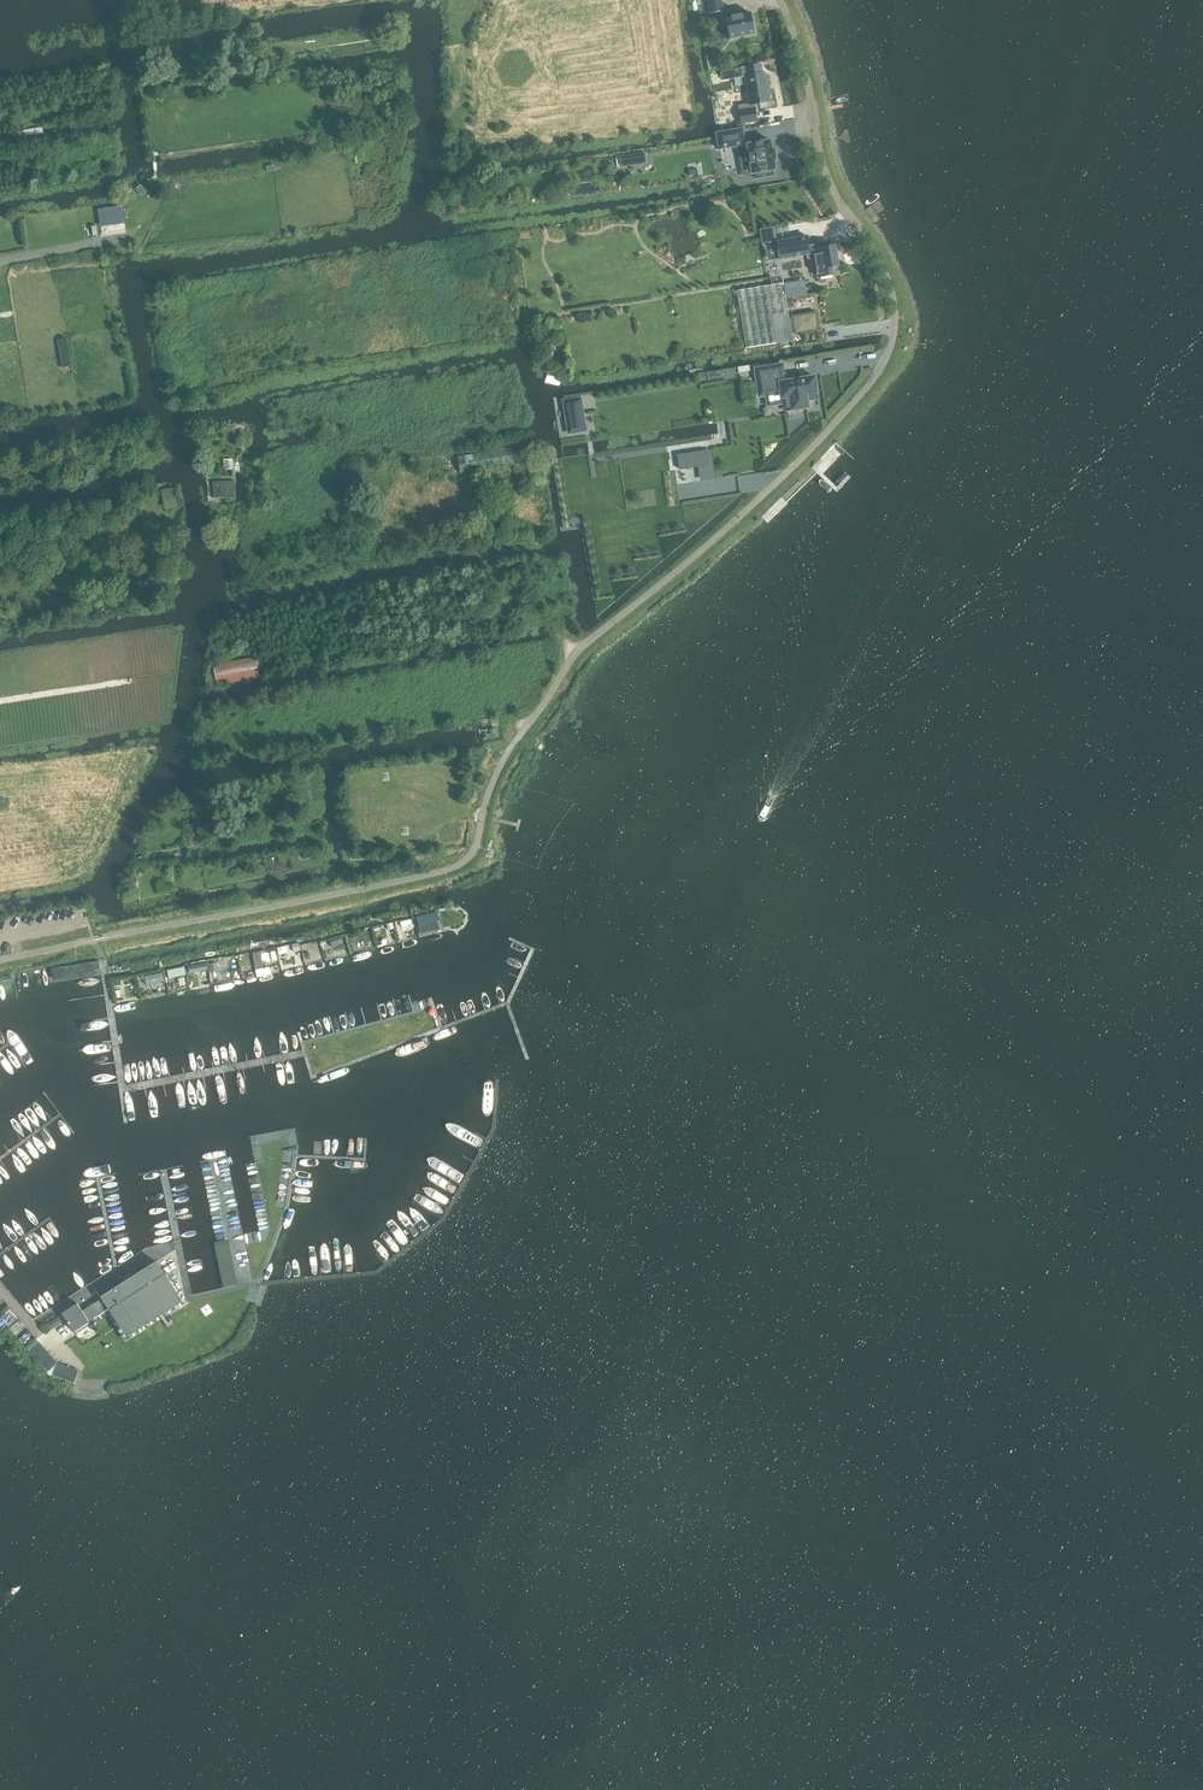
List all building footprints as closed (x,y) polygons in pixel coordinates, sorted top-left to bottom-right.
[(741,34),(755,32),(751,12),(732,15),(730,13),(729,9),(727,10),(726,8),(724,9),(722,0),(708,0),(710,12),(720,10),(723,23),(728,22),(731,39),(741,37),(741,34)] [(750,102),(739,104),(741,122),(757,119),(755,103),(769,100),(764,73),(763,73),(761,63),(741,66),(741,67),(742,76),(745,76),(750,102)] [(734,69),(721,71),(722,80),(735,78),(734,69)] [(743,128),(715,132),(718,149),(738,146),(746,145),(745,144),(743,128)] [(746,145),(738,146),(740,156),(748,155),(751,174),(754,173),(755,178),(773,175),(773,170),(775,170),(774,161),(776,160),(774,148),(772,149),(770,140),(746,144),(747,146),(746,146),(746,145)] [(628,154),(620,155),(621,165),(630,164),(628,154)] [(785,239),(776,240),(776,243),(779,258),(806,254),(807,254),(807,258),(811,260),(815,259),(818,276),(834,274),(834,272),(835,272),(835,271),(836,270),(837,269),(838,268),(838,267),(838,265),(838,264),(841,264),(838,251),(839,251),(839,247),(838,248),(837,245),(835,245),(815,248),(810,249),(809,244),(808,235),(785,239)] [(804,280),(783,283),(785,298),(807,294),(804,280)] [(746,348),(792,340),(785,298),(783,283),(736,290),(746,348)] [(787,307),(794,305),(792,297),(785,298),(787,307)] [(797,334),(821,330),(818,312),(794,316),(797,334)] [(67,338),(57,339),(62,367),(71,366),(67,338)] [(783,363),(754,367),(759,397),(767,396),(782,393),(784,402),(785,412),(809,408),(808,401),(819,399),(815,375),(786,380),(783,363)] [(581,397),(562,400),(568,434),(587,431),(581,397)] [(704,451),(713,449),(709,432),(701,434),(704,451)] [(519,462),(518,446),(458,453),(460,468),(519,462)] [(697,446),(668,451),(670,465),(699,460),(697,446)] [(232,460),(224,461),(224,469),(232,469),(232,460)] [(213,482),(214,498),(235,497),(235,481),(213,482)] [(174,487),(161,489),(165,508),(178,506),(174,487)] [(581,536),(622,526),(620,518),(579,528),(581,536)] [(259,678),(257,667),(255,657),(212,664),(207,665),(204,687),(216,685),(259,678)] [(502,723),(493,724),(496,742),(505,740),(502,723)] [(202,814),(195,815),(197,826),(204,825),(202,814)] [(181,876),(180,867),(170,867),(171,877),(181,876)] [(137,888),(136,879),(129,880),(129,888),(137,888)] [(437,911),(416,916),(420,933),(441,928),(437,911)] [(395,928),(393,922),(386,923),(388,930),(395,928)] [(299,943),(292,944),(293,951),(301,950),(299,943)] [(261,951),(253,953),(256,969),(264,968),(261,951)] [(93,961),(53,967),(55,979),(95,973),(93,961)] [(207,962),(188,966),(189,973),(208,969),(207,962)] [(217,962),(209,964),(210,972),(219,971),(217,962)] [(184,967),(168,970),(169,977),(186,974),(184,967)] [(162,971),(145,975),(147,984),(164,980),(162,971)] [(425,1037),(403,1045),(405,1052),(428,1043),(425,1037)] [(230,1237),(216,1239),(224,1285),(237,1283),(230,1237)] [(77,1302),(62,1312),(66,1319),(73,1330),(89,1320),(88,1320),(109,1307),(128,1337),(182,1303),(156,1261),(138,1273),(137,1271),(136,1272),(134,1272),(132,1273),(125,1276),(120,1283),(120,1284),(101,1296),(102,1297),(82,1310),(77,1302)] [(58,1317),(54,1319),(57,1325),(62,1323),(58,1317)] [(93,1329),(97,1326),(93,1319),(89,1322),(93,1329)]
